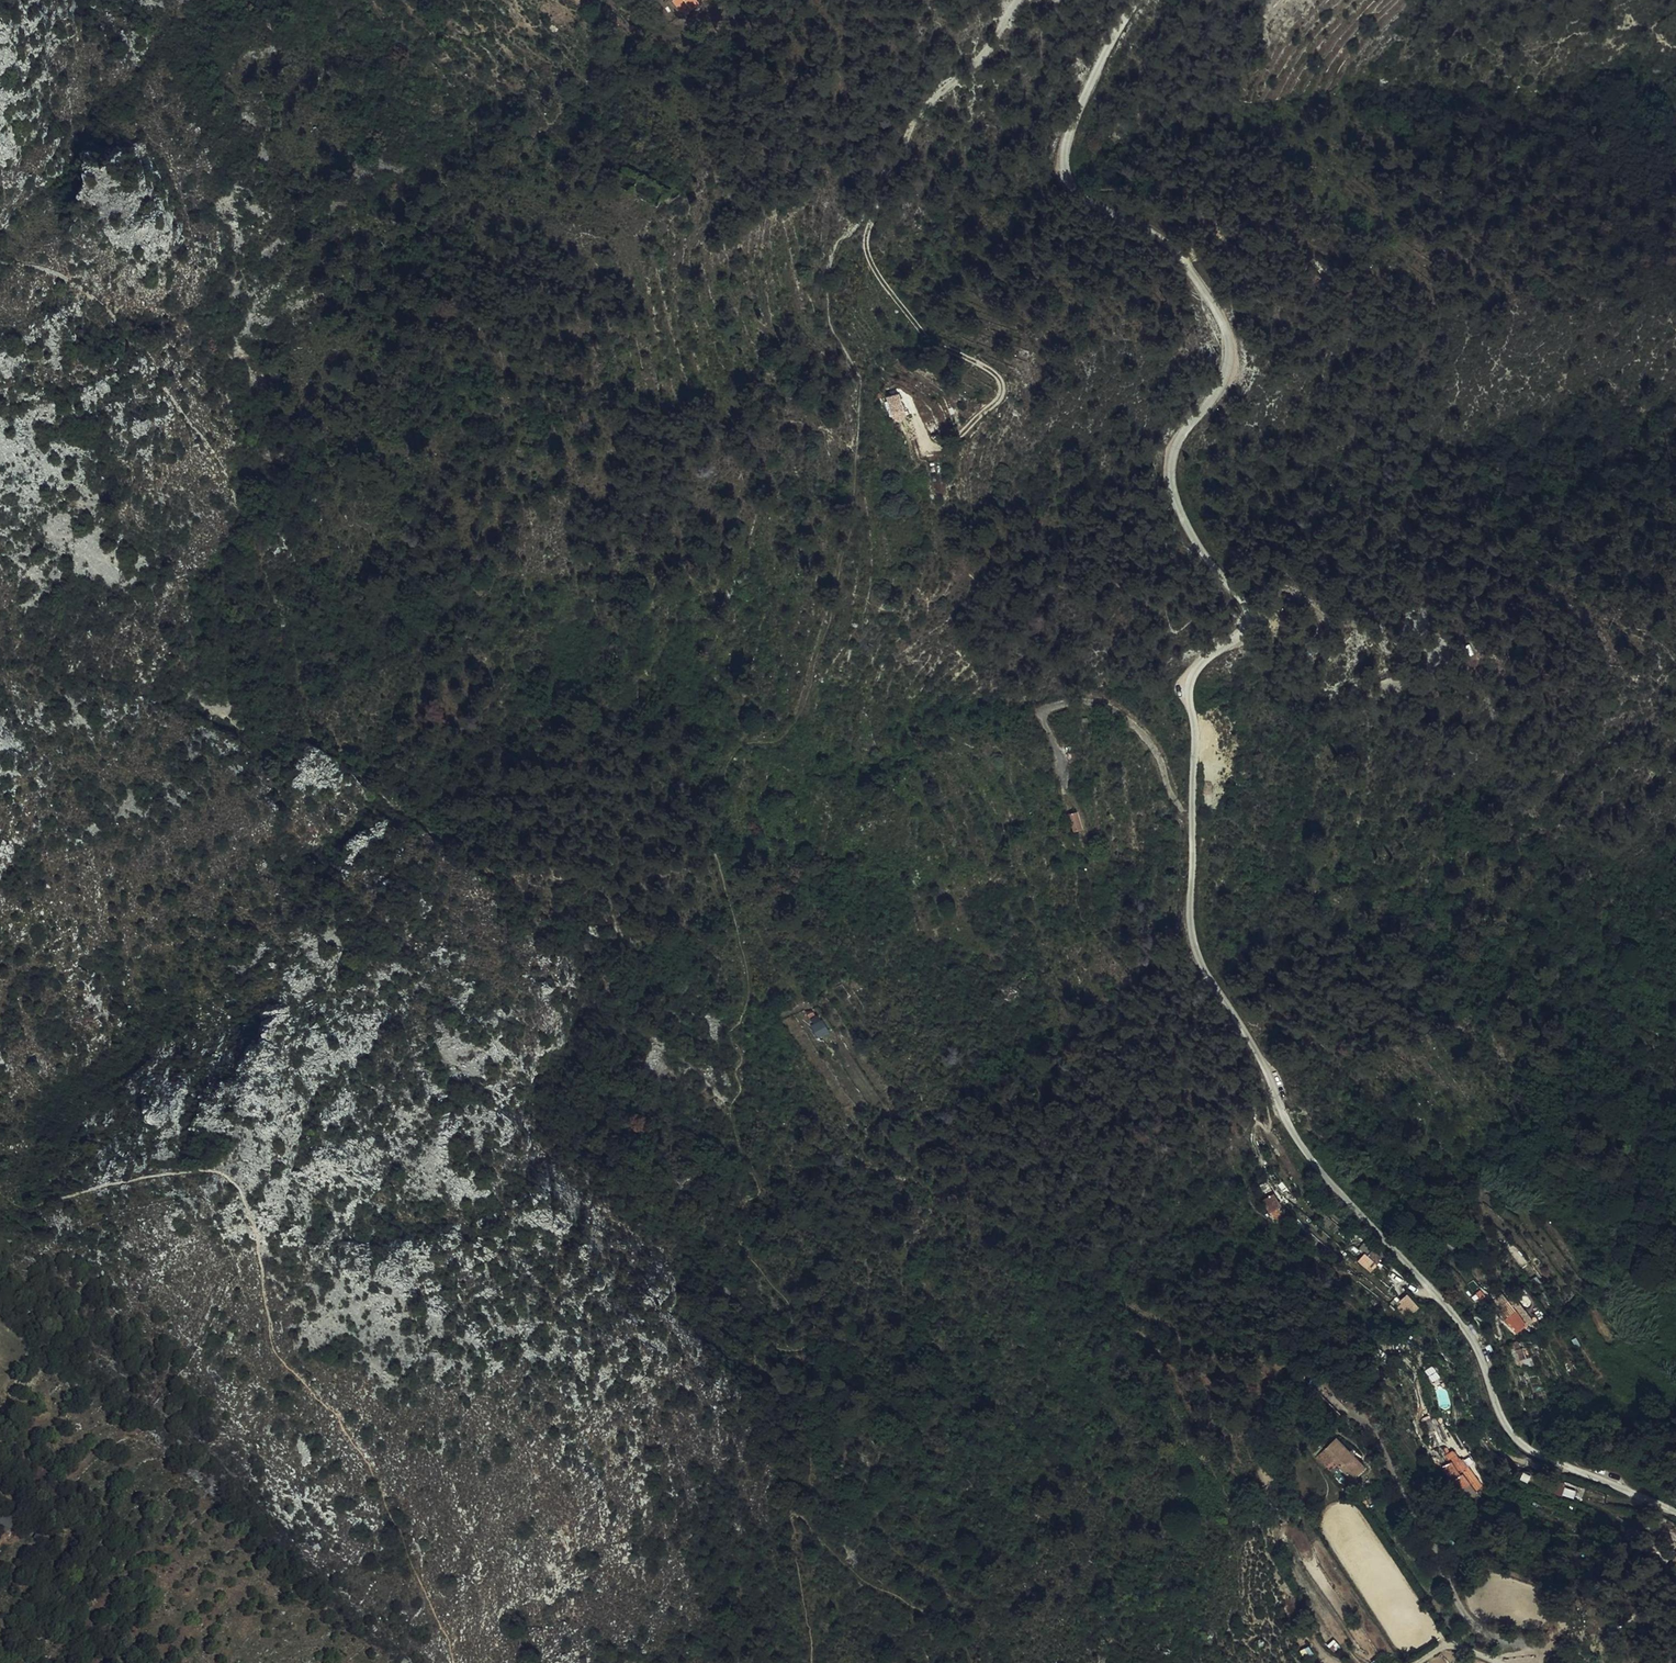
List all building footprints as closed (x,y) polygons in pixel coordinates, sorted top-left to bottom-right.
[(1658,119),(1657,121),(1669,128),(1671,123),(1658,119)] [(1669,128),(1657,121),(1652,135),(1665,139),(1669,128)] [(665,194),(683,182),(677,175),(663,184),(659,187),(661,190),(665,194)] [(1322,258),(1314,270),(1323,276),(1332,264),(1322,258)] [(902,403),(898,391),(885,395),(888,408),(902,403)] [(1085,826),(1083,809),(1074,810),(1076,827),(1085,826)] [(813,1011),(817,1008),(814,1002),(808,1006),(812,1012),(813,1011)] [(819,1007),(817,1008),(813,1011),(825,1029),(832,1025),(819,1007)] [(1281,1201),(1290,1192),(1282,1180),(1271,1188),(1281,1201)] [(1385,1251),(1388,1249),(1379,1241),(1374,1246),(1385,1256),(1388,1254),(1385,1251)] [(1546,1312),(1554,1304),(1530,1281),(1520,1292),(1533,1303),(1535,1301),(1546,1312)] [(1545,1334),(1535,1336),(1537,1349),(1548,1347),(1545,1334)] [(1345,1432),(1337,1440),(1333,1444),(1343,1453),(1362,1473),(1375,1461),(1355,1438),(1345,1432)] [(1334,1462),(1343,1453),(1333,1444),(1324,1451),(1334,1462)] [(1483,1493),(1470,1473),(1466,1475),(1457,1460),(1444,1468),(1453,1481),(1459,1477),(1474,1499),(1483,1493)] [(1675,1555),(1668,1568),(1673,1571),(1675,1570),(1675,1571),(1675,1555)] [(1383,1659),(1386,1661),(1388,1660),(1383,1654),(1374,1662),(1378,1662),(1383,1659)]
